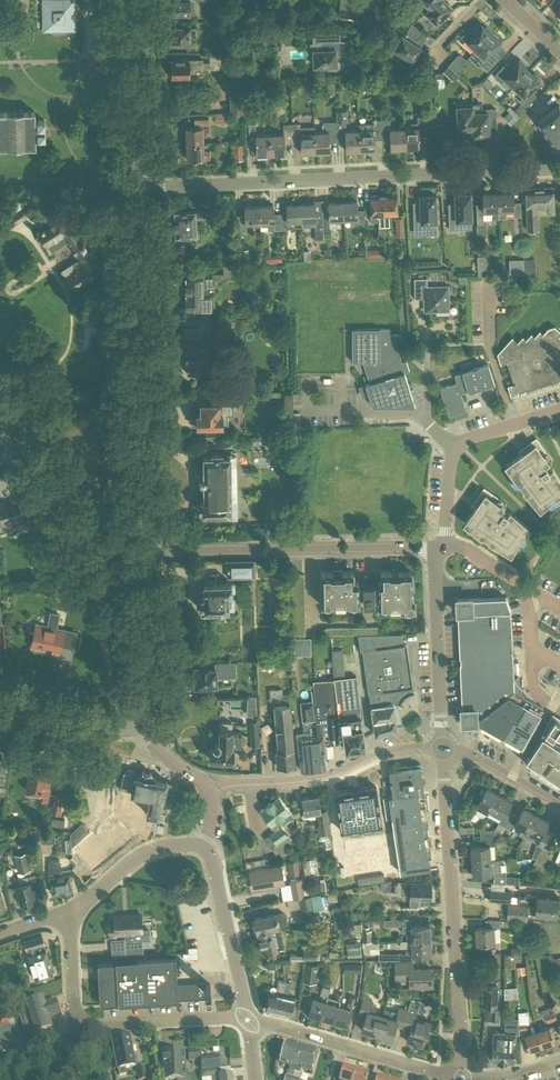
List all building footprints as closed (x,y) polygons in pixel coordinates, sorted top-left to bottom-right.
[(45,1),(43,1),(43,28),(46,28),(46,30),(73,30),(73,27),(75,27),(75,0),(72,0),(45,0),(45,1)] [(171,15),(190,14),(195,14),(194,0),(170,0),(171,15)] [(360,18),(361,7),(354,7),(355,0),(340,0),(340,5),(339,16),(353,17),(360,18)] [(437,0),(416,0),(413,3),(424,13),(437,0)] [(424,13),(429,18),(430,16),(437,22),(452,6),(447,1),(448,0),(437,0),(424,13)] [(171,26),(171,44),(190,43),(190,34),(196,34),(196,30),(217,29),(217,31),(235,30),(234,21),(217,22),(217,23),(209,24),(209,22),(196,22),(196,26),(190,27),(190,26),(171,26)] [(462,35),(476,48),(492,31),(486,25),(485,27),(480,22),(472,29),(470,27),(462,35)] [(408,29),(419,37),(422,32),(411,24),(408,29)] [(415,43),(419,37),(408,29),(404,36),(402,35),(394,48),(396,49),(395,51),(402,55),(403,54),(414,61),(419,53),(417,52),(421,46),(415,43)] [(492,31),(476,48),(486,58),(481,64),(487,70),(499,57),(493,52),(502,43),(497,38),(498,36),(492,31)] [(314,49),(314,65),(325,65),(325,67),(334,66),(334,64),(337,64),(336,56),(351,56),(350,40),(340,40),(340,33),(313,34),(313,42),(320,41),(321,49),(314,49)] [(210,62),(203,62),(203,59),(171,59),(172,77),(191,77),(191,68),(203,68),(203,67),(211,67),(211,68),(232,68),(232,53),(210,54),(210,62)] [(455,58),(454,58),(449,64),(460,75),(466,68),(461,64),(455,58)] [(504,76),(513,85),(529,69),(525,65),(526,64),(520,58),(509,69),(504,64),(494,75),(500,80),(504,76)] [(459,75),(460,75),(449,64),(443,70),(454,81),(459,75)] [(529,69),(513,85),(512,87),(522,96),(519,99),(525,105),(535,94),(530,89),(541,78),(534,72),(533,73),(529,69)] [(415,76),(405,76),(405,85),(415,84),(415,76)] [(230,87),(231,97),(243,97),(242,87),(230,87)] [(548,99),(542,94),(519,118),(525,124),(548,99)] [(243,112),(243,97),(231,97),(231,112),(243,112)] [(472,103),(473,129),(474,134),(480,133),(480,135),(489,135),(488,118),(496,117),(496,107),(487,108),(487,111),(481,111),(481,102),(472,103)] [(473,129),(472,103),(459,103),(459,106),(457,106),(458,128),(465,127),(465,129),(473,129)] [(526,109),(521,103),(514,110),(520,115),(526,109)] [(544,127),(557,144),(559,142),(559,104),(539,120),(544,127)] [(36,146),(36,138),(45,137),(45,120),(35,120),(35,111),(0,112),(0,147),(36,146)] [(337,121),(338,140),(346,139),(346,150),(361,149),(360,129),(346,130),(346,123),(348,123),(348,112),(337,112),(337,121)] [(512,124),(517,119),(508,112),(504,117),(512,124)] [(215,114),(215,123),(229,122),(228,113),(215,114)] [(411,127),(405,127),(406,147),(419,147),(419,136),(426,136),(425,115),(418,116),(418,122),(412,122),(411,123),(411,127)] [(187,126),(187,142),(203,142),(203,133),(209,133),(209,117),(194,117),(195,126),(187,126)] [(382,119),(382,137),(391,137),(391,148),(406,147),(405,127),(391,128),(391,118),(382,119)] [(359,125),(360,129),(361,149),(375,149),(374,138),(382,137),(382,119),(373,119),(373,124),(359,125)] [(338,140),(337,121),(323,121),(323,131),(315,131),(315,152),(330,151),(329,140),(338,140)] [(315,152),(315,131),(314,125),(301,126),(300,122),(292,123),(293,142),(301,141),(302,152),(315,152)] [(271,154),(270,133),(256,134),(255,123),(249,123),(250,144),(256,144),(256,154),(271,154)] [(284,133),(270,133),(271,154),(285,153),(284,142),(293,142),(292,123),(283,123),(284,133)] [(203,142),(187,142),(188,159),(210,158),(210,151),(203,151),(203,142)] [(234,144),(234,160),(244,160),(243,144),(234,144)] [(540,187),(541,207),(545,207),(545,212),(555,211),(554,186),(540,187)] [(541,207),(540,187),(526,187),(528,229),(539,229),(538,212),(537,212),(537,208),(541,207)] [(450,228),(458,228),(457,219),(472,219),(471,192),(467,192),(467,190),(459,191),(459,192),(455,193),(456,211),(449,212),(450,228)] [(498,192),(499,218),(506,218),(506,210),(514,210),(514,214),(521,214),(520,202),(514,202),(513,191),(498,192)] [(499,218),(498,192),(483,192),(484,204),(476,204),(477,226),(485,226),(484,211),(492,211),(492,219),(499,218)] [(436,194),(420,194),(421,208),(419,210),(414,210),(415,230),(423,230),(423,226),(437,226),(436,194)] [(385,225),(384,195),(370,196),(371,222),(380,222),(380,225),(385,225)] [(384,195),(385,225),(390,225),(389,213),(397,213),(397,195),(384,195)] [(4,211),(14,226),(31,215),(21,200),(4,211)] [(343,201),(344,219),(357,218),(358,225),(365,225),(364,209),(358,209),(357,200),(343,201)] [(329,211),(323,211),(324,234),(331,234),(331,228),(336,227),(335,219),(344,219),(343,201),(329,202),(329,211)] [(315,202),(302,203),(302,220),(303,227),(316,226),(316,230),(314,230),(315,240),(324,240),(324,234),(323,211),(316,211),(315,202)] [(287,213),(281,213),(281,229),(289,229),(289,221),(302,220),(302,203),(287,204),(287,213)] [(274,204),(259,205),(260,223),(268,222),(268,230),(281,229),(281,213),(274,213),(274,204)] [(260,223),(259,205),(245,206),(245,214),(239,215),(240,231),(247,231),(247,223),(260,223)] [(214,211),(196,212),(196,211),(175,212),(176,237),(197,236),(196,220),(207,219),(207,222),(214,222),(214,211)] [(38,233),(40,235),(39,237),(40,239),(41,241),(43,244),(45,244),(52,254),(70,243),(81,260),(63,271),(68,278),(67,281),(68,283),(71,286),(73,287),(74,288),(97,273),(90,262),(97,258),(93,252),(100,247),(86,226),(79,231),(75,224),(69,229),(61,218),(38,233)] [(240,250),(241,263),(249,263),(248,250),(240,250)] [(478,256),(479,276),(488,275),(487,256),(478,256)] [(524,273),(523,259),(509,260),(509,274),(524,273)] [(523,259),(524,273),(535,273),(534,259),(523,259)] [(232,266),(213,266),(213,275),(232,275),(232,266)] [(187,312),(190,315),(199,315),(201,312),(201,307),(211,307),(214,304),(214,300),(210,297),(206,297),(206,289),(207,289),(207,286),(214,286),(214,277),(186,277),(187,297),(186,297),(186,307),(187,307),(187,312)] [(414,278),(415,298),(424,298),(424,311),(449,310),(448,285),(427,286),(427,278),(414,278)] [(216,327),(227,327),(229,327),(229,318),(216,318),(216,327)] [(501,364),(506,362),(513,383),(512,383),(512,384),(508,385),(511,396),(519,393),(520,393),(526,391),(559,380),(559,337),(559,336),(559,335),(559,331),(554,326),(548,328),(543,334),(540,331),(534,336),(531,333),(526,339),(523,336),(517,342),(512,337),(497,354),(501,364)] [(352,329),(352,362),(363,362),(369,383),(365,385),(372,406),(400,406),(400,402),(412,399),(405,373),(410,372),(407,361),(401,362),(401,334),(380,334),(380,329),(352,329)] [(188,347),(187,347),(187,363),(188,363),(188,373),(202,373),(202,375),(213,375),(213,373),(214,372),(220,372),(219,362),(216,362),(216,347),(213,347),(205,347),(201,347),(201,337),(188,337),(188,347)] [(467,410),(462,394),(469,392),(469,391),(494,383),(488,364),(454,375),(457,382),(440,387),(449,416),(467,410)] [(192,414),(193,424),(198,424),(198,425),(223,425),(223,414),(234,414),(234,403),(202,403),(202,413),(198,413),(198,414),(192,414)] [(286,428),(281,428),(278,431),(278,437),(286,437),(286,428)] [(207,438),(223,438),(222,429),(207,429),(207,438)] [(524,489),(540,508),(548,501),(552,498),(559,493),(559,481),(553,468),(549,470),(545,464),(553,459),(548,452),(547,452),(537,437),(523,447),(525,451),(507,465),(524,489)] [(275,439),(275,453),(283,453),(283,439),(275,439)] [(203,513),(230,512),(230,518),(238,518),(237,456),(231,456),(231,455),(223,455),(223,452),(212,453),(212,456),(204,456),(205,500),(203,500),(200,503),(200,510),(203,513)] [(465,523),(489,540),(511,553),(516,543),(518,539),(522,535),(529,527),(509,511),(507,514),(501,510),(507,502),(500,498),(499,498),(484,487),(474,501),(478,504),(465,523)] [(4,524),(6,529),(13,527),(11,522),(24,518),(24,517),(29,515),(29,517),(37,515),(31,495),(22,497),(23,500),(19,501),(18,499),(2,504),(4,511),(0,512),(0,526),(4,524)] [(52,557),(59,555),(57,548),(50,550),(52,557)] [(227,578),(255,578),(255,559),(227,560),(227,578)] [(379,581),(379,607),(402,607),(402,610),(415,610),(415,598),(413,598),(413,588),(410,588),(410,582),(413,582),(412,571),(398,571),(398,574),(391,574),(391,571),(381,571),(381,581),(379,581)] [(322,572),(322,605),(333,605),(333,603),(348,603),(348,605),(359,605),(359,581),(354,581),(354,572),(342,572),(343,574),(333,575),(333,572),(322,572)] [(197,597),(197,611),(202,611),(202,617),(213,616),(213,611),(234,610),(234,598),(229,598),(229,592),(236,592),(235,583),(233,583),(201,583),(201,596),(197,597)] [(363,584),(364,604),(375,604),(375,584),(363,584)] [(462,724),(473,724),(474,724),(476,724),(478,724),(480,725),(522,749),(544,709),(522,696),(522,687),(520,686),(519,685),(518,684),(517,682),(516,681),(515,679),(515,678),(514,676),(514,674),(514,673),(511,611),(506,597),(457,599),(461,691),(462,724)] [(49,620),(47,628),(36,625),(31,647),(45,650),(47,643),(53,644),(52,651),(59,653),(61,645),(74,648),(77,634),(57,630),(59,622),(58,622),(60,614),(54,613),(52,620),(49,620)] [(400,704),(401,702),(404,698),(407,695),(408,694),(413,693),(414,692),(414,691),(413,692),(412,687),(413,687),(407,644),(404,644),(402,634),(358,635),(360,650),(363,650),(369,693),(371,693),(372,706),(375,734),(397,728),(396,726),(403,725),(400,707),(399,707),(398,703),(400,703),(400,704)] [(333,651),(333,661),(333,663),(344,662),(343,650),(333,651)] [(210,667),(195,667),(195,687),(209,687),(209,689),(216,689),(216,686),(218,686),(217,677),(226,677),(237,677),(236,664),(217,664),(217,669),(210,669),(210,667)] [(345,737),(346,750),(365,748),(361,718),(356,676),(334,678),(338,720),(337,720),(339,738),(345,737)] [(327,711),(336,711),(333,678),(314,680),(314,691),(312,691),(314,702),(316,720),(312,720),(312,724),(313,736),(315,735),(316,744),(313,744),(315,762),(316,762),(317,768),(326,767),(325,758),(327,757),(326,744),(331,743),(329,736),(327,711)] [(270,690),(271,705),(274,705),(276,724),(275,724),(278,751),(276,751),(277,766),(296,765),(292,716),(293,716),(293,715),(292,715),(290,694),(283,694),(283,689),(270,690)] [(316,720),(314,702),(301,704),(303,721),(304,731),(299,732),(298,733),(297,733),(302,770),(317,768),(316,762),(315,762),(313,744),(316,744),(315,735),(313,736),(312,724),(312,720),(316,720)] [(336,711),(327,711),(329,736),(331,743),(338,743),(336,711)] [(553,718),(526,759),(531,762),(528,765),(558,785),(559,784),(559,785),(559,722),(553,718)] [(211,758),(233,759),(233,753),(236,753),(236,750),(233,750),(233,747),(232,747),(232,742),(242,743),(242,741),(245,741),(245,733),(242,733),(242,732),(233,731),(233,722),(221,721),(220,741),(215,741),(215,746),(211,746),(211,758)] [(251,722),(253,746),(260,746),(258,722),(251,722)] [(26,761),(23,772),(29,773),(26,789),(38,792),(37,798),(48,800),(55,767),(26,761)] [(393,796),(389,796),(392,817),(400,871),(429,867),(429,865),(429,857),(428,851),(427,844),(428,844),(427,837),(426,828),(427,828),(425,818),(427,818),(426,809),(426,808),(427,807),(426,800),(424,799),(422,783),(424,781),(423,777),(421,776),(421,773),(413,768),(409,768),(407,766),(399,768),(397,770),(390,771),(391,780),(390,781),(391,784),(392,783),(393,796)] [(124,771),(120,789),(133,792),(133,793),(151,797),(147,813),(159,815),(160,814),(160,812),(166,813),(169,798),(171,795),(173,787),(172,784),(172,782),(167,781),(156,778),(151,772),(144,770),(137,774),(135,774),(135,771),(134,769),(128,768),(127,769),(126,772),(124,771)] [(490,810),(500,793),(488,787),(486,788),(485,788),(482,793),(484,794),(476,808),(488,815),(490,810)] [(120,789),(115,810),(143,816),(144,812),(146,813),(147,813),(151,797),(133,793),(133,792),(120,789)] [(380,827),(376,789),(335,793),(339,831),(380,827)] [(61,813),(63,803),(66,803),(68,794),(56,792),(52,811),(61,813)] [(500,793),(490,810),(502,817),(499,823),(506,826),(513,813),(507,810),(512,800),(500,793)] [(261,810),(266,817),(264,819),(272,830),(282,822),(283,825),(294,816),(279,796),(261,810)] [(304,813),(321,811),(319,796),(302,798),(304,813)] [(513,813),(506,826),(512,830),(515,824),(522,828),(519,834),(524,837),(527,832),(537,814),(524,807),(519,817),(513,813)] [(326,810),(321,811),(322,814),(317,815),(319,825),(317,825),(318,834),(331,832),(330,823),(328,823),(326,810)] [(537,814),(527,832),(524,837),(543,847),(550,834),(544,831),(550,821),(537,814)] [(96,831),(77,847),(93,866),(129,834),(113,816),(104,824),(99,818),(91,825),(96,831)] [(52,823),(64,825),(65,818),(53,817),(52,823)] [(499,823),(495,829),(496,833),(500,835),(506,826),(499,823)] [(265,838),(272,848),(288,835),(281,826),(265,838)] [(481,830),(482,839),(496,838),(496,833),(495,829),(481,830)] [(39,830),(39,842),(48,842),(48,830),(39,830)] [(288,835),(272,848),(277,854),(293,843),(290,839),(291,838),(288,835)] [(496,838),(482,839),(482,845),(471,846),(472,861),(491,859),(490,845),(497,845),(496,838)] [(535,860),(543,864),(551,850),(544,846),(535,860)] [(16,854),(19,871),(24,870),(30,869),(27,852),(16,854)] [(75,863),(79,860),(73,854),(73,853),(73,855),(73,856),(71,858),(75,863)] [(49,870),(50,877),(52,892),(65,891),(67,893),(71,892),(72,889),(73,889),(70,873),(62,874),(60,859),(49,861),(51,870),(49,870)] [(248,862),(248,867),(265,865),(264,859),(248,862)] [(491,860),(491,859),(472,861),(473,874),(501,872),(500,859),(491,860)] [(73,868),(75,870),(82,864),(79,860),(75,863),(73,868)] [(543,864),(535,860),(532,865),(540,870),(543,864)] [(290,875),(300,874),(298,861),(288,862),(290,875)] [(82,864),(75,870),(85,882),(93,875),(82,864)] [(250,870),(253,889),(285,884),(282,865),(250,870)] [(30,869),(24,870),(26,875),(18,877),(19,884),(17,884),(21,903),(36,900),(32,882),(37,881),(35,873),(31,874),(30,869)] [(506,883),(520,884),(521,877),(506,876),(506,883)] [(291,880),(294,897),(305,896),(302,878),(291,880)] [(392,889),(392,882),(392,879),(381,881),(383,892),(392,890),(392,889)] [(403,881),(403,882),(403,895),(410,895),(410,904),(412,907),(417,907),(418,906),(418,903),(419,903),(419,898),(431,898),(432,884),(422,883),(422,882),(412,881),(406,881),(403,881)] [(320,890),(330,889),(329,882),(320,883),(320,890)] [(490,899),(512,902),(513,892),(491,890),(490,899)] [(320,893),(312,895),(314,905),(315,910),(323,908),(320,893)] [(529,903),(558,908),(559,896),(538,894),(537,895),(530,895),(524,894),(524,897),(519,896),(519,902),(529,903)] [(299,897),(301,907),(314,905),(312,895),(299,897)] [(558,908),(529,903),(529,906),(519,905),(508,905),(508,919),(528,920),(529,913),(536,913),(536,915),(557,917),(558,908)] [(314,905),(301,907),(303,916),(316,914),(315,910),(314,905)] [(258,932),(259,931),(279,927),(289,924),(286,914),(283,911),(276,913),(254,918),(255,920),(253,923),(254,928),(257,930),(258,932)] [(115,923),(108,924),(109,937),(115,937),(115,934),(124,933),(125,956),(127,956),(143,955),(143,939),(136,939),(136,932),(143,932),(142,914),(115,916),(115,923)] [(407,933),(407,941),(431,940),(431,924),(412,925),(402,925),(403,933),(407,933)] [(494,926),(487,926),(477,927),(478,943),(495,942),(494,927),(494,926)] [(279,927),(259,931),(264,952),(278,949),(277,949),(285,947),(281,933),(280,933),(279,927)] [(25,940),(36,979),(54,974),(42,935),(25,940)] [(412,947),(412,955),(432,954),(431,940),(407,941),(400,941),(401,947),(412,947)] [(369,955),(375,955),(375,950),(383,950),(383,943),(368,944),(369,955)] [(304,950),(304,959),(318,959),(318,949),(304,950)] [(505,954),(505,966),(515,966),(515,954),(505,954)] [(175,963),(175,958),(144,960),(127,960),(98,962),(100,1003),(212,998),(211,990),(211,984),(206,984),(206,981),(176,983),(175,974),(180,974),(179,963),(175,963)] [(413,969),(413,962),(397,962),(397,981),(411,980),(411,987),(433,986),(432,968),(413,969)] [(304,981),(312,982),(313,973),(318,974),(319,965),(306,963),(304,981)] [(345,964),(345,972),(354,972),(354,964),(345,964)] [(495,985),(496,972),(488,971),(485,1008),(491,1008),(490,1020),(499,1020),(500,1009),(496,1008),(498,986),(495,985)] [(279,1011),(285,983),(280,981),(277,993),(271,991),(266,1008),(279,1011)] [(291,984),(285,983),(279,1011),(291,1014),(295,997),(288,996),(291,984)] [(322,1018),(327,1001),(331,988),(325,987),(321,1000),(314,997),(312,1005),(306,1003),(304,1010),(309,1012),(309,1014),(322,1018)] [(518,1000),(517,989),(505,989),(506,1001),(518,1000)] [(334,1021),(339,1005),(342,995),(343,994),(337,992),(335,998),(333,998),(331,1003),(327,1001),(322,1018),(334,1021)] [(339,1005),(334,1021),(347,1025),(355,998),(350,996),(347,1008),(339,1005)] [(27,1002),(37,1033),(53,1028),(50,1020),(61,1017),(56,1000),(45,1003),(43,997),(27,1002)] [(377,1034),(382,1015),(375,1013),(377,1006),(371,1004),(373,1000),(364,998),(359,1014),(366,1016),(362,1030),(377,1034)] [(404,1027),(411,1029),(407,1041),(424,1046),(431,1022),(417,1018),(418,1013),(417,1013),(419,1004),(411,1001),(409,1011),(404,1027)] [(556,1009),(553,1001),(547,1004),(550,1011),(556,1009)] [(37,1033),(27,1002),(19,1005),(23,1015),(20,1016),(25,1031),(27,1030),(29,1035),(37,1033)] [(382,1015),(377,1034),(392,1039),(396,1025),(404,1027),(409,1011),(400,1008),(398,1013),(392,1011),(391,1018),(382,1015)] [(526,1023),(529,1024),(528,1014),(519,1015),(520,1023),(526,1023)] [(506,1033),(503,1061),(515,1062),(516,1044),(517,1034),(519,1034),(518,1019),(506,1019),(506,1033)] [(0,1024),(0,1053),(1,1055),(10,1052),(9,1048),(17,1046),(11,1025),(2,1027),(1,1024),(0,1024)] [(537,1031),(542,1046),(555,1042),(550,1027),(537,1031)] [(529,1050),(542,1046),(537,1031),(524,1036),(529,1050)] [(494,1032),(492,1061),(503,1061),(506,1033),(503,1032),(494,1032)] [(112,1037),(116,1056),(134,1053),(130,1034),(112,1037)] [(290,1070),(295,1072),(302,1048),(287,1044),(282,1062),(291,1065),(290,1070)] [(302,1048),(295,1072),(300,1073),(302,1068),(311,1070),(316,1052),(302,1048)] [(175,1051),(163,1052),(164,1079),(169,1079),(177,1079),(175,1051)] [(175,1051),(177,1079),(186,1079),(185,1051),(175,1051)] [(189,1051),(190,1060),(201,1060),(200,1051),(189,1051)] [(134,1053),(116,1056),(118,1069),(119,1069),(120,1075),(127,1073),(126,1067),(136,1066),(134,1053)] [(220,1068),(219,1056),(201,1058),(202,1069),(220,1068)] [(138,1079),(140,1079),(147,1079),(144,1065),(136,1067),(138,1079)] [(357,1070),(344,1066),(340,1079),(353,1079),(357,1070)] [(220,1068),(202,1069),(203,1078),(212,1077),(212,1079),(233,1079),(232,1074),(221,1075),(220,1068)] [(353,1079),(367,1079),(369,1074),(357,1070),(353,1079)]
